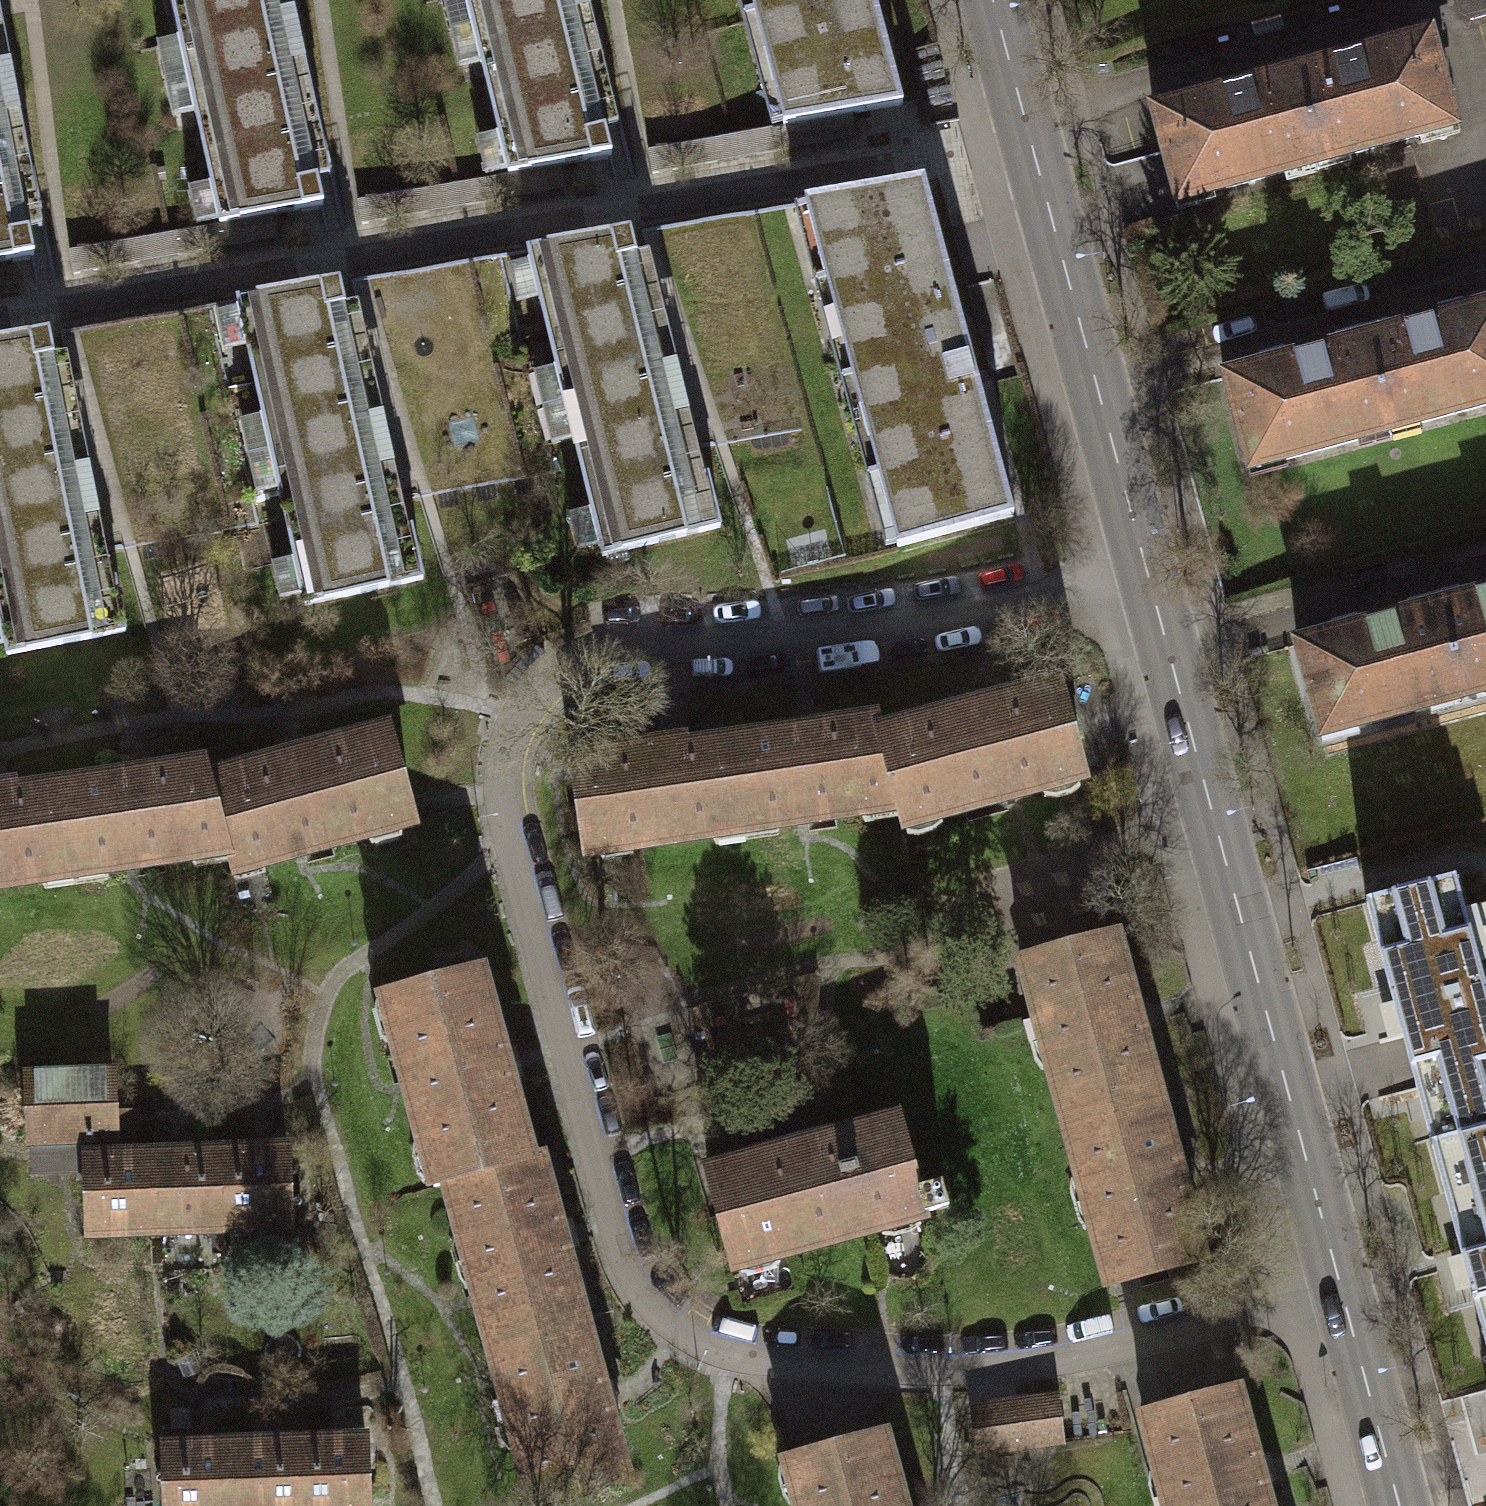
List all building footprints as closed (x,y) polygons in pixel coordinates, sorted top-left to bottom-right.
[(323,206),(317,180),(301,183),(260,0),(170,0),(219,223),(272,214),(323,206)] [(612,156),(605,129),(588,134),(555,0),(465,0),(508,173),(561,164),(612,156)] [(903,104),(875,0),(750,0),(783,125),(852,113),(903,104)] [(1470,20),(1485,16),(1485,0),(1465,0),(1470,20)] [(1429,35),(1290,72),(1315,164),(1454,126),(1429,35)] [(1178,201),(1315,164),(1290,72),(1153,110),(1178,201)] [(783,125),(648,149),(652,173),(856,138),(852,113),(783,125)] [(508,173),(357,199),(362,224),(565,188),(561,164),(508,173)] [(34,256),(29,230),(12,233),(0,174),(0,261),(34,256)] [(1014,516),(924,182),(804,203),(897,547),(1014,516)] [(219,223),(70,249),(74,273),(277,239),(272,214),(219,223)] [(631,233),(527,251),(603,556),(720,527),(707,476),(675,484),(620,261),(637,257),(631,233)] [(339,283),(237,301),(304,606),(423,580),(411,528),(378,535),(329,312),(345,308),(339,283)] [(1388,433),(1485,406),(1485,304),(1362,338),(1388,433)] [(50,334),(0,342),(0,624),(6,655),(125,632),(115,580),(81,586),(37,362),(54,359),(50,334)] [(1388,433),(1362,338),(1224,375),(1249,470),(1388,433)] [(1435,606),(1460,698),(1485,691),(1485,592),(1435,606)] [(1321,735),(1460,698),(1435,606),(1297,643),(1321,735)] [(881,733),(899,810),(903,827),(1084,778),(1058,684),(982,705),(981,702),(950,711),(951,714),(881,733)] [(881,733),(877,718),(824,726),(824,722),(792,727),(793,731),(732,740),(746,833),(779,829),(778,824),(861,812),(862,816),(899,810),(881,733)] [(279,759),(211,778),(227,855),(232,877),(266,867),(265,863),(368,835),(369,839),(402,831),(401,827),(413,824),(388,729),(310,751),(309,748),(278,756),(279,759)] [(746,833),(732,740),(685,747),(685,743),(573,759),(587,853),(600,851),(600,855),(633,850),(633,846),(712,834),(713,838),(746,833)] [(192,861),(227,855),(211,778),(207,762),(155,770),(154,766),(121,771),(122,775),(62,784),(76,878),(109,873),(108,869),(191,857),(192,861)] [(76,878),(62,784),(15,791),(15,787),(0,789),(0,885),(43,879),(43,883),(76,878)] [(1429,1134),(1485,1118),(1485,991),(1451,865),(1361,890),(1429,1134)] [(1065,1122),(1158,1097),(1114,936),(1021,961),(1065,1122)] [(445,1184),(529,1158),(479,971),(384,997),(435,1187),(445,1184)] [(115,1113),(113,1072),(27,1075),(29,1141),(116,1138),(115,1113)] [(1158,1097),(1065,1122),(1109,1284),(1202,1259),(1158,1097)] [(29,1141),(30,1175),(86,1173),(85,1156),(136,1154),(135,1112),(115,1113),(116,1138),(29,1141)] [(897,1117),(707,1169),(734,1266),(949,1207),(942,1182),(917,1189),(897,1117)] [(1429,1134),(1485,1351),(1485,1118),(1429,1134)] [(288,1149),(220,1151),(223,1229),(291,1227),(288,1149)] [(220,1151),(152,1154),(155,1231),(223,1229),(220,1151)] [(88,1234),(155,1231),(152,1154),(136,1154),(85,1156),(86,1173),(88,1234)] [(489,1344),(582,1318),(539,1155),(529,1158),(445,1184),(489,1344)] [(582,1318),(489,1344),(531,1505),(625,1480),(582,1318)] [(1236,1388),(1143,1414),(1168,1505),(1268,1505),(1236,1388)] [(972,1407),(978,1452),(1063,1441),(1057,1396),(972,1407)] [(883,1433),(786,1459),(799,1505),(903,1505),(883,1433)] [(298,1440),(300,1505),(367,1505),(364,1438),(298,1440)] [(298,1440),(231,1443),(233,1505),(300,1505),(298,1440)] [(231,1443),(164,1446),(166,1505),(233,1505),(231,1443)]
